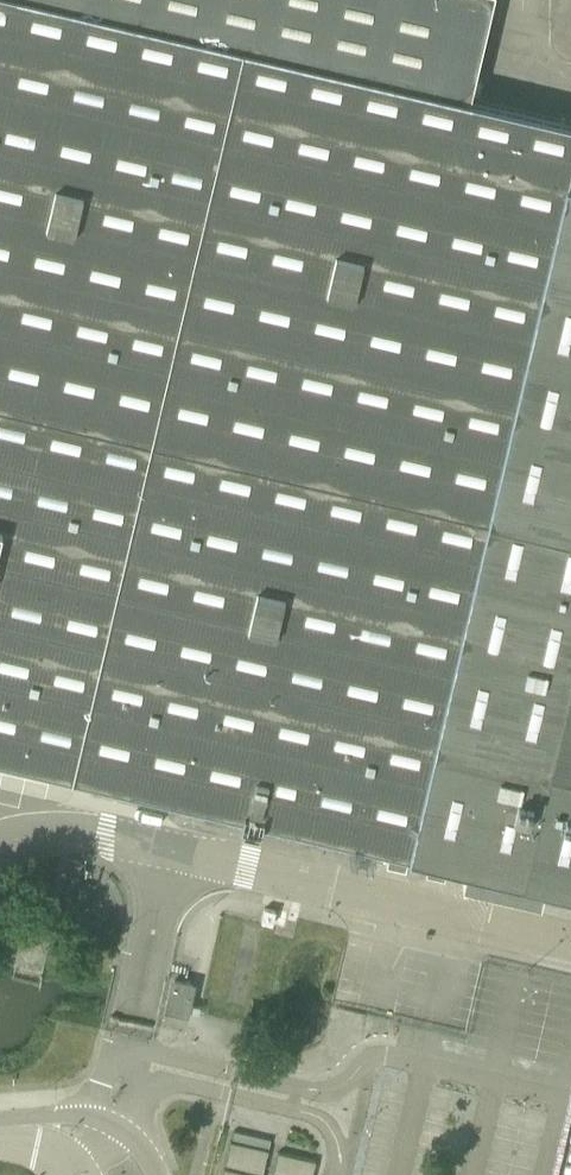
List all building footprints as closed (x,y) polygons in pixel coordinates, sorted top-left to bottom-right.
[(431,857),(427,872),(446,876),(449,861),(467,865),(463,881),(541,899),(545,882),(570,888),(570,122),(476,99),(498,0),(0,0),(0,763),(431,857)] [(168,1008),(187,1012),(193,985),(175,981),(168,1008)]
